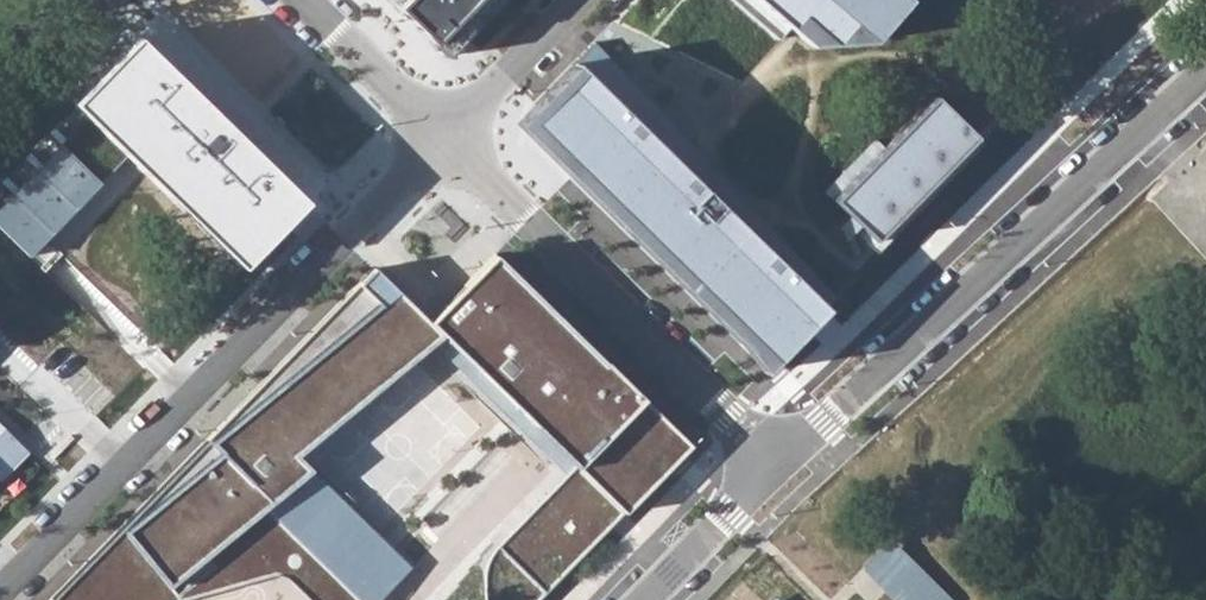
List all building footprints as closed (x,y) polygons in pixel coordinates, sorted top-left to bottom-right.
[(399,8),(446,55),(500,0),(406,0),(399,8)] [(775,37),(745,71),(795,113),(898,0),(729,0),(775,37)] [(149,49),(0,202),(0,222),(146,363),(305,200),(149,49)] [(574,62),(514,123),(767,370),(827,306),(574,62)] [(977,140),(927,93),(825,196),(877,248),(977,140)] [(428,322),(441,334),(578,464),(499,546),(549,591),(691,445),(495,253),(428,322)] [(48,599),(171,599),(279,571),(297,579),(321,599),(381,599),(414,565),(299,450),(441,334),(428,322),(373,268),(48,599)] [(0,422),(0,484),(31,452),(0,422)]
